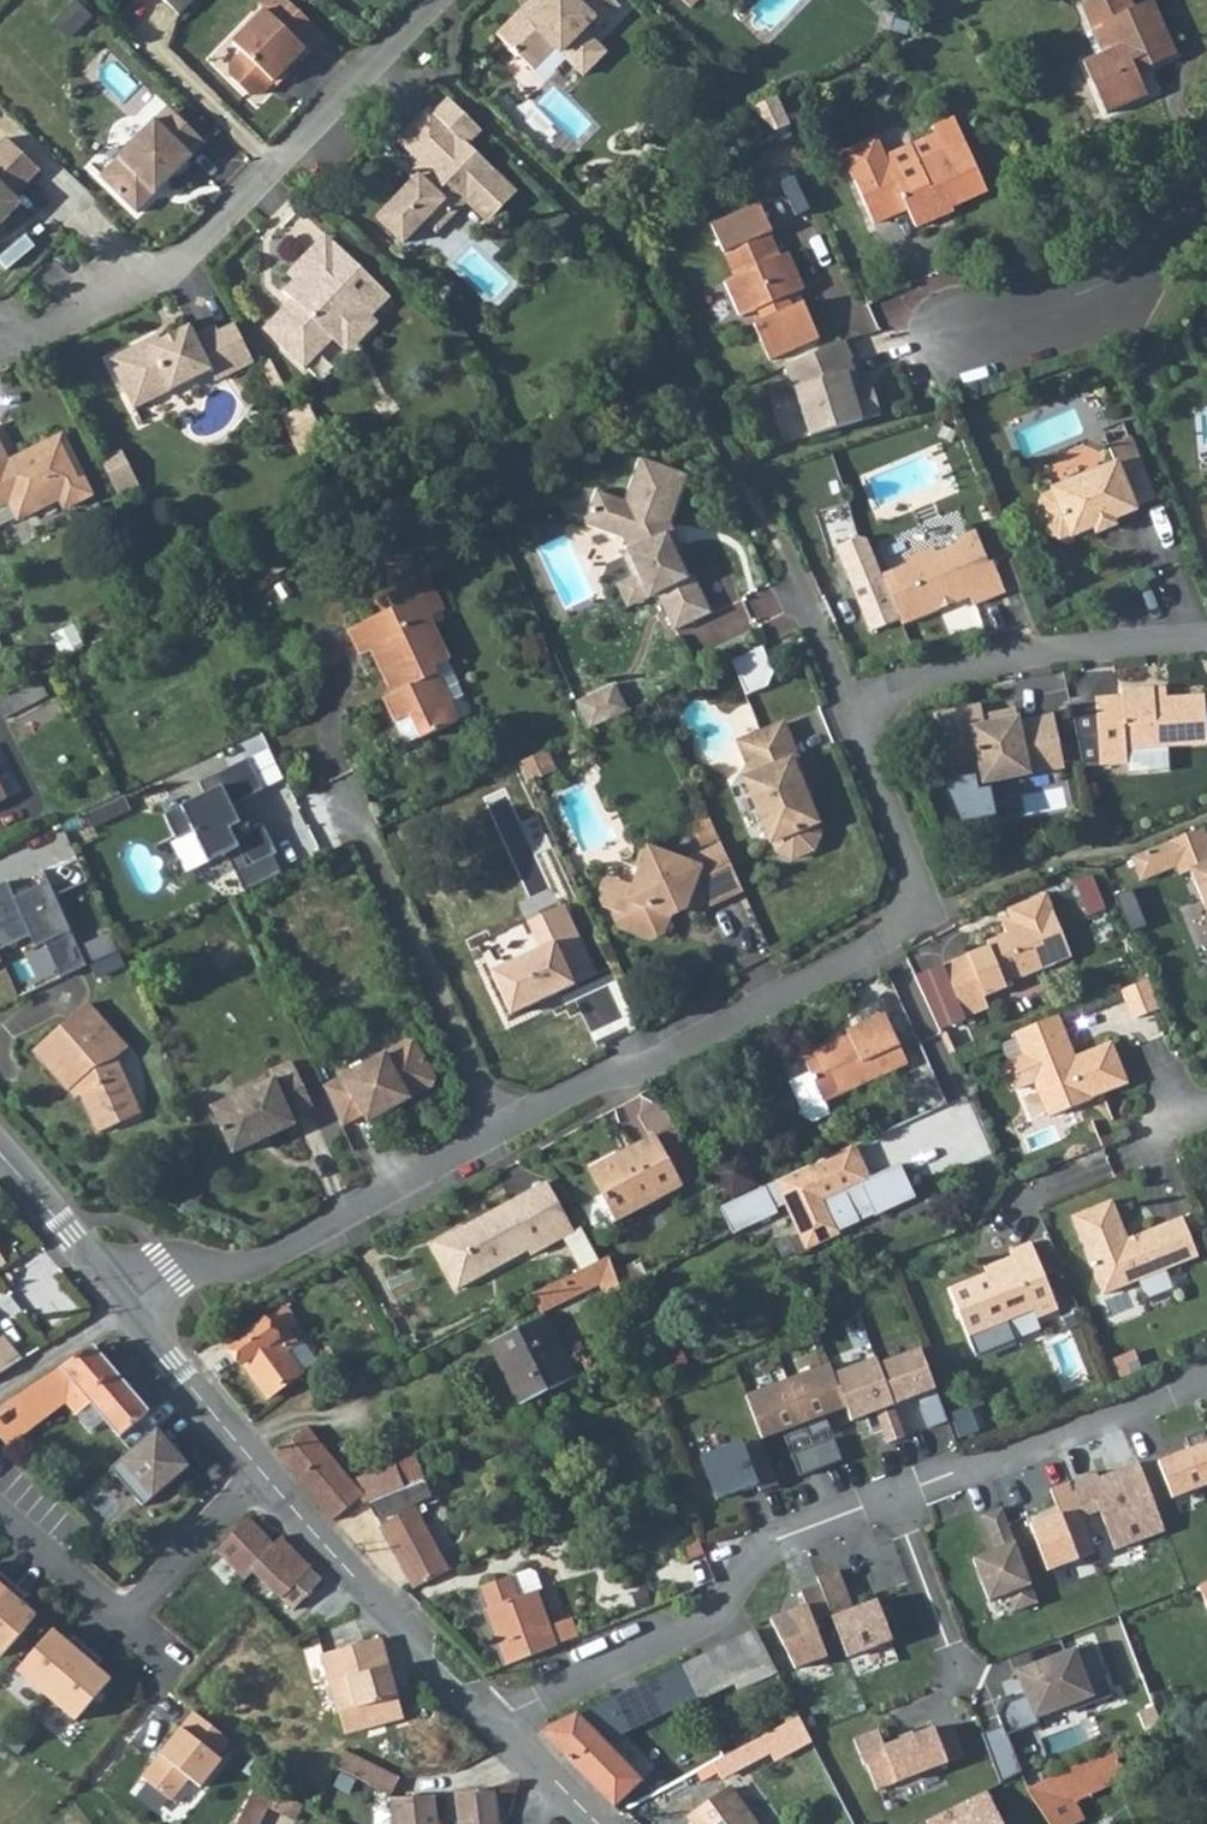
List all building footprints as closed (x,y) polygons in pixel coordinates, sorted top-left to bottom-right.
[(177,16),(192,0),(161,0),(177,16)] [(324,37),(286,0),(264,0),(258,6),(263,11),(232,44),(241,53),(230,65),(230,78),(247,95),(260,94),(303,50),(308,54),(324,37)] [(582,75),(604,52),(582,31),(592,19),(599,25),(618,5),(613,0),(544,0),(526,18),(520,12),(497,36),(531,69),(553,47),(582,75)] [(1076,7),(1087,30),(1098,25),(1108,49),(1078,63),(1099,113),(1139,96),(1128,69),(1143,62),(1145,66),(1170,55),(1146,0),(1129,7),(1125,0),(1091,0),(1076,7)] [(749,107),(772,129),(789,123),(779,102),(776,95),(749,107)] [(449,100),(434,116),(464,145),(479,130),(450,101),(449,100)] [(139,136),(146,143),(174,114),(167,107),(139,136)] [(434,116),(429,110),(400,140),(427,167),(377,219),(402,243),(425,220),(442,203),(453,214),(466,201),(487,221),(513,193),(464,145),(434,116)] [(99,177),(136,213),(204,143),(174,114),(146,143),(139,136),(99,177)] [(929,125),(933,135),(957,125),(953,115),(929,125)] [(845,155),(873,221),(907,206),(914,223),(941,212),(937,203),(946,200),(949,205),(985,190),(957,125),(933,135),(885,155),(875,159),(869,144),(845,155)] [(845,155),(869,144),(875,159),(885,155),(877,136),(843,151),(845,155)] [(19,203),(13,197),(39,170),(5,137),(0,142),(0,223),(19,203)] [(442,203),(425,220),(436,231),(453,214),(442,203)] [(749,270),(738,276),(727,280),(744,316),(760,309),(766,320),(758,324),(775,361),(822,339),(806,303),(796,307),(791,295),(806,288),(790,253),(782,256),(772,233),(738,248),(749,270)] [(281,310),(262,329),(303,369),(332,339),(341,329),(346,329),(354,338),(363,338),(373,327),(373,319),(370,317),(389,298),(328,237),(309,257),(305,254),(286,273),(293,280),(282,291),(294,303),(284,313),(281,310)] [(253,363),(234,324),(218,332),(237,371),(253,363)] [(237,371),(218,332),(214,325),(193,336),(188,327),(143,349),(135,346),(121,353),(118,361),(111,365),(133,409),(210,371),(215,382),(237,371)] [(354,338),(346,329),(341,329),(332,339),(347,354),(363,338),(354,338)] [(844,341),(783,366),(805,437),(881,417),(872,383),(856,385),(844,341)] [(278,413),(289,437),(313,426),(301,402),(278,413)] [(313,426),(289,437),(292,442),(315,431),(313,426)] [(8,501),(17,518),(58,498),(63,509),(90,495),(60,436),(6,462),(0,450),(0,505),(8,501)] [(1132,507),(1152,500),(1127,439),(1106,447),(1113,465),(1050,490),(1051,492),(1041,496),(1035,511),(1043,532),(1058,538),(1068,534),(1069,536),(1133,511),(1132,507)] [(100,460),(114,490),(135,480),(120,450),(100,460)] [(667,537),(688,478),(641,461),(626,504),(597,494),(585,527),(624,541),(629,553),(622,556),(633,579),(644,602),(657,595),(674,632),(711,614),(694,577),(688,580),(667,537)] [(114,490),(118,496),(138,487),(135,480),(114,490)] [(971,605),(1003,592),(991,561),(987,562),(974,530),(957,537),(953,545),(936,552),(928,548),(907,557),(904,565),(881,574),(900,621),(901,624),(968,596),(971,605)] [(900,621),(881,574),(868,541),(856,537),(833,546),(868,633),(900,621)] [(428,578),(386,598),(392,611),(403,632),(430,619),(444,612),(428,578)] [(644,602),(633,579),(616,586),(627,609),(644,602)] [(392,611),(377,618),(347,633),(360,658),(371,653),(385,684),(389,682),(396,696),(385,701),(389,710),(440,682),(434,669),(450,661),(430,619),(403,632),(392,611)] [(773,674),(761,649),(731,663),(747,696),(768,686),(773,674)] [(440,682),(389,710),(397,725),(413,717),(424,740),(460,723),(440,682)] [(608,688),(576,704),(588,731),(621,715),(608,688)] [(1096,698),(1096,700),(1101,764),(1101,766),(1127,763),(1126,750),(1206,743),(1206,731),(1204,695),(1154,699),(1153,688),(1120,691),(1121,697),(1096,698)] [(1096,700),(1068,702),(1081,765),(1101,764),(1096,700)] [(978,709),(969,711),(972,727),(981,725),(980,720),(978,709)] [(1063,769),(1053,718),(1017,726),(1014,713),(980,720),(981,725),(972,727),(969,711),(948,716),(952,736),(939,739),(947,778),(980,771),(983,786),(1063,769)] [(781,725),(737,743),(751,777),(743,780),(769,844),(772,843),(776,854),(791,860),(812,851),(818,836),(813,826),(816,825),(799,785),(805,783),(781,725)] [(553,770),(544,751),(517,764),(526,783),(553,770)] [(237,851),(247,871),(277,858),(263,828),(235,842),(230,831),(241,827),(232,808),(265,793),(250,762),(200,785),(204,791),(179,805),(192,831),(172,844),(184,872),(208,865),(237,851)] [(1130,857),(1140,881),(1176,867),(1179,875),(1189,871),(1206,916),(1206,840),(1202,828),(1166,842),(1130,857)] [(740,889),(720,846),(684,863),(644,848),(636,868),(640,870),(634,886),(625,882),(613,914),(619,927),(649,938),(661,932),(668,914),(683,907),(688,909),(706,901),(707,905),(740,889)] [(613,914),(625,882),(605,875),(597,896),(602,910),(613,914)] [(26,937),(32,948),(41,943),(57,977),(83,965),(45,881),(12,896),(4,880),(0,882),(0,948),(26,937)] [(1070,957),(1045,894),(1006,910),(1012,924),(1002,928),(1005,935),(985,942),(987,947),(942,965),(943,968),(962,1015),(964,1018),(987,1009),(983,998),(1005,988),(1003,983),(1070,957)] [(509,1014),(594,975),(562,904),(538,916),(551,943),(536,949),(489,971),(509,1014)] [(524,922),(536,949),(551,943),(538,916),(524,922)] [(89,959),(117,949),(112,935),(84,945),(89,959)] [(943,968),(914,980),(935,1026),(962,1015),(943,968)] [(1159,1009),(1147,980),(1120,991),(1130,1017),(1135,1019),(1159,1009)] [(66,1021),(32,1051),(66,1090),(72,1086),(79,1093),(79,1094),(97,1133),(132,1119),(118,1084),(119,1073),(107,1046),(116,1039),(88,1007),(69,1024),(66,1021)] [(845,1037),(799,1057),(807,1074),(788,1083),(802,1116),(809,1121),(825,1114),(820,1101),(904,1065),(882,1014),(843,1031),(845,1037)] [(1073,1059),(1056,1016),(1014,1033),(1048,1118),(1090,1101),(1089,1098),(1125,1083),(1109,1044),(1073,1059)] [(405,1043),(322,1088),(340,1126),(361,1115),(365,1123),(430,1087),(432,1079),(414,1045),(405,1043)] [(210,1108),(231,1154),(293,1125),(292,1122),(314,1112),(291,1062),(267,1072),(271,1080),(210,1108)] [(651,1136),(586,1169),(614,1220),(678,1186),(651,1136)] [(726,1231),(727,1234),(773,1213),(771,1209),(783,1203),(803,1246),(857,1221),(854,1216),(870,1208),(873,1216),(914,1197),(898,1163),(865,1179),(849,1145),(712,1205),(726,1231)] [(714,1163),(709,1175),(716,1190),(728,1193),(739,1189),(730,1169),(743,1164),(737,1151),(714,1163)] [(544,1179),(430,1242),(455,1286),(525,1247),(529,1253),(558,1236),(572,1229),(570,1225),(544,1179)] [(1071,1218),(1103,1296),(1198,1258),(1182,1219),(1127,1241),(1111,1202),(1071,1218)] [(576,1269),(597,1258),(577,1222),(570,1225),(572,1229),(558,1236),(576,1269)] [(1013,1264),(948,1290),(967,1338),(1033,1312),(1036,1320),(1057,1311),(1030,1244),(1009,1253),(1013,1264)] [(576,1269),(565,1274),(574,1291),(598,1278),(613,1271),(607,1253),(597,1258),(576,1269)] [(565,1274),(534,1290),(543,1306),(574,1291),(565,1274)] [(261,1319),(229,1344),(266,1396),(302,1370),(288,1349),(298,1341),(289,1329),(299,1322),(286,1305),(261,1319)] [(494,1340),(522,1402),(576,1374),(549,1319),(547,1313),(494,1340)] [(872,1353),(830,1368),(844,1408),(849,1422),(934,1388),(920,1343),(875,1359),(872,1353)] [(14,1364),(0,1347),(0,1373),(14,1364)] [(0,1408),(0,1437),(2,1439),(66,1395),(80,1410),(90,1403),(119,1437),(147,1413),(90,1348),(50,1375),(0,1408)] [(844,1408),(830,1368),(828,1359),(742,1392),(761,1439),(844,1408)] [(156,1425),(114,1456),(149,1497),(188,1469),(156,1425)] [(305,1428),(276,1450),(332,1520),(357,1499),(361,1502),(364,1501),(418,1480),(433,1475),(429,1468),(421,1470),(415,1456),(396,1464),(395,1462),(349,1481),(305,1428)] [(1171,1496),(1206,1483),(1206,1436),(1156,1455),(1171,1496)] [(739,1438),(697,1453),(712,1497),(755,1486),(739,1438)] [(1165,1531),(1139,1462),(1099,1475),(1095,1470),(1067,1481),(1082,1518),(1097,1513),(1113,1551),(1165,1531)] [(1095,1551),(1082,1518),(1067,1481),(1066,1478),(1047,1486),(1056,1507),(1025,1519),(1045,1572),(1095,1551)] [(418,1480),(364,1501),(374,1518),(425,1497),(418,1480)] [(1037,1602),(1000,1507),(979,1514),(990,1544),(967,1555),(986,1601),(1005,1594),(1013,1613),(1037,1602)] [(414,1508),(379,1527),(412,1589),(448,1571),(414,1508)] [(283,1598),(312,1568),(279,1537),(272,1543),(248,1518),(238,1528),(225,1517),(205,1539),(253,1586),(262,1578),(283,1598)] [(893,1640),(873,1596),(853,1602),(838,1567),(813,1574),(816,1582),(828,1613),(845,1657),(893,1640)] [(2,1654),(36,1615),(21,1601),(27,1594),(0,1571),(0,1653),(2,1654)] [(476,1589),(484,1611),(492,1607),(485,1591),(509,1582),(506,1577),(476,1589)] [(1196,1582),(1206,1608),(1206,1578),(1196,1582)] [(484,1611),(481,1611),(503,1667),(555,1646),(533,1591),(515,1598),(509,1582),(485,1591),(492,1607),(484,1611)] [(766,1615),(792,1669),(826,1655),(814,1621),(828,1613),(816,1582),(798,1589),(804,1602),(766,1615)] [(53,1629),(18,1669),(76,1719),(110,1679),(95,1666),(102,1658),(74,1635),(68,1642),(53,1629)] [(736,1637),(679,1665),(697,1701),(771,1663),(762,1647),(752,1629),(736,1637)] [(400,1714),(378,1637),(331,1650),(322,1653),(330,1684),(337,1710),(342,1734),(400,1714)] [(1072,1645),(1010,1666),(1031,1716),(1091,1693),(1072,1645)] [(645,1681),(578,1713),(597,1737),(602,1744),(697,1701),(679,1665),(645,1681)] [(196,1786),(231,1741),(192,1709),(140,1775),(170,1800),(186,1779),(196,1786)] [(578,1713),(565,1719),(591,1743),(597,1737),(578,1713)] [(565,1719),(538,1731),(613,1807),(639,1781),(602,1744),(597,1737),(591,1743),(565,1719)] [(786,1722),(712,1762),(719,1776),(793,1735),(786,1722)] [(876,1727),(852,1736),(875,1792),(963,1759),(952,1729),(935,1735),(931,1723),(883,1739),(876,1727)] [(1003,1728),(984,1734),(1001,1779),(1019,1772),(1003,1728)] [(343,1751),(333,1766),(390,1794),(393,1795),(401,1795),(400,1790),(390,1789),(397,1777),(375,1766),(342,1750),(343,1751)] [(1027,1791),(1049,1823),(1078,1823),(1084,1821),(1074,1802),(1126,1779),(1114,1752),(1066,1768),(1067,1773),(1027,1791)] [(240,1823),(263,1823),(273,1791),(253,1785),(240,1823)] [(455,1792),(458,1823),(498,1823),(494,1789),(455,1792)] [(692,1823),(752,1823),(727,1789),(687,1817),(692,1823)] [(923,1819),(925,1823),(1003,1823),(985,1790),(923,1819)] [(393,1795),(393,1798),(391,1798),(393,1823),(437,1823),(434,1793),(401,1795),(393,1795)]
